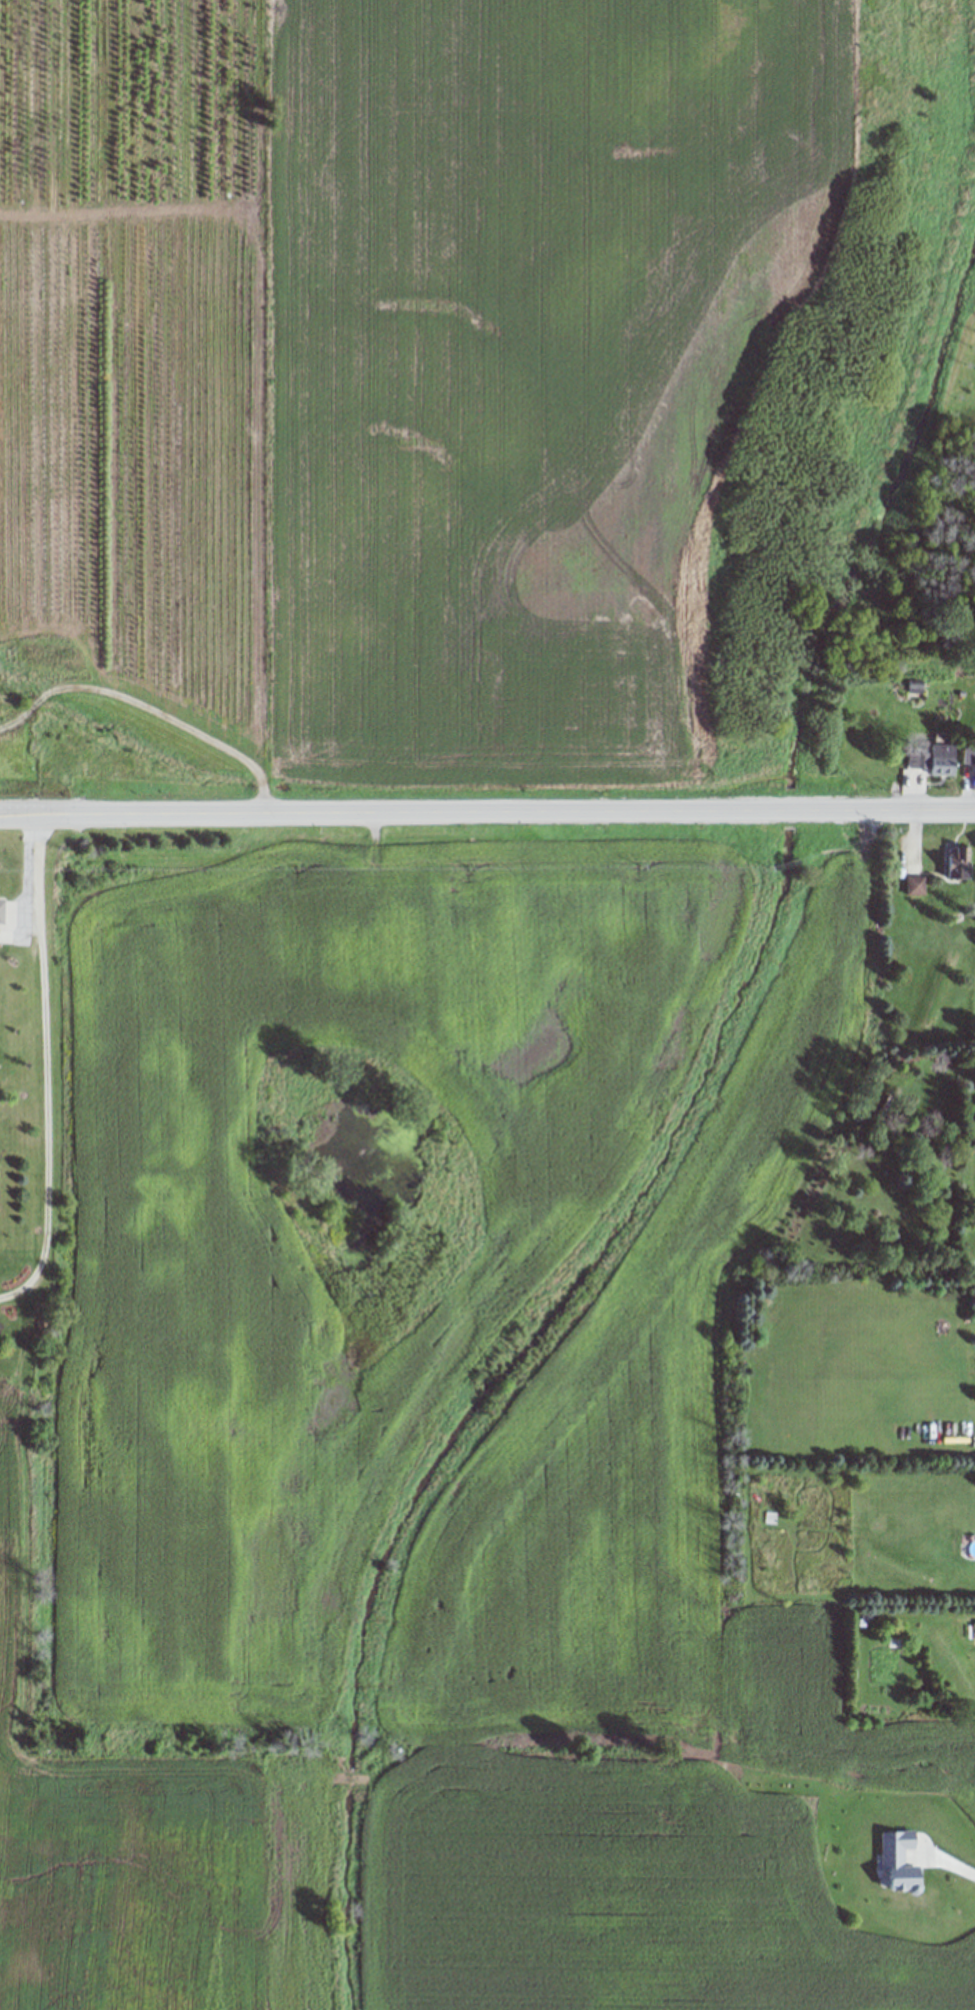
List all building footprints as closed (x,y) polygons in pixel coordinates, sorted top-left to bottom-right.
[(951,774),(952,748),(906,745),(904,771),(951,774)] [(942,879),(966,879),(966,847),(942,847),(942,879)] [(904,896),(922,896),(922,877),(904,877),(904,896)] [(878,1831),(878,1889),(912,1889),(912,1867),(900,1867),(900,1849),(911,1849),(911,1831),(878,1831)]
